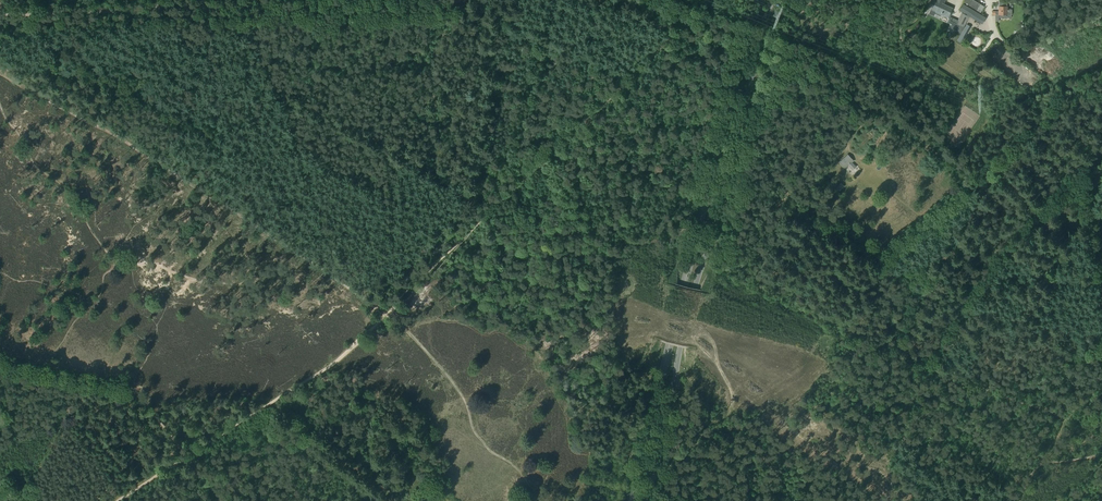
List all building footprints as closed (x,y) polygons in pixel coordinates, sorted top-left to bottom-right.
[(930,5),(933,6),(932,8),(936,11),(936,12),(941,15),(942,13),(948,16),(949,14),(951,16),(953,13),(950,12),(952,8),(943,4),(943,3),(945,0),(933,0),(930,5)] [(984,7),(973,0),(968,8),(961,4),(958,9),(965,13),(964,13),(981,23),(985,17),(979,14),(984,7)] [(992,11),(992,15),(999,15),(1007,15),(1011,15),(1011,9),(1007,9),(1007,6),(1007,3),(1010,3),(1010,0),(999,0),(999,3),(999,6),(999,11),(992,11)] [(968,16),(961,13),(958,21),(955,19),(951,28),(960,32),(963,27),(968,16)] [(969,26),(970,25),(968,23),(967,25),(957,41),(957,42),(959,44),(960,42),(961,43),(971,27),(969,26)] [(856,167),(850,161),(852,160),(847,155),(839,163),(844,167),(847,164),(852,170),(856,167)]
